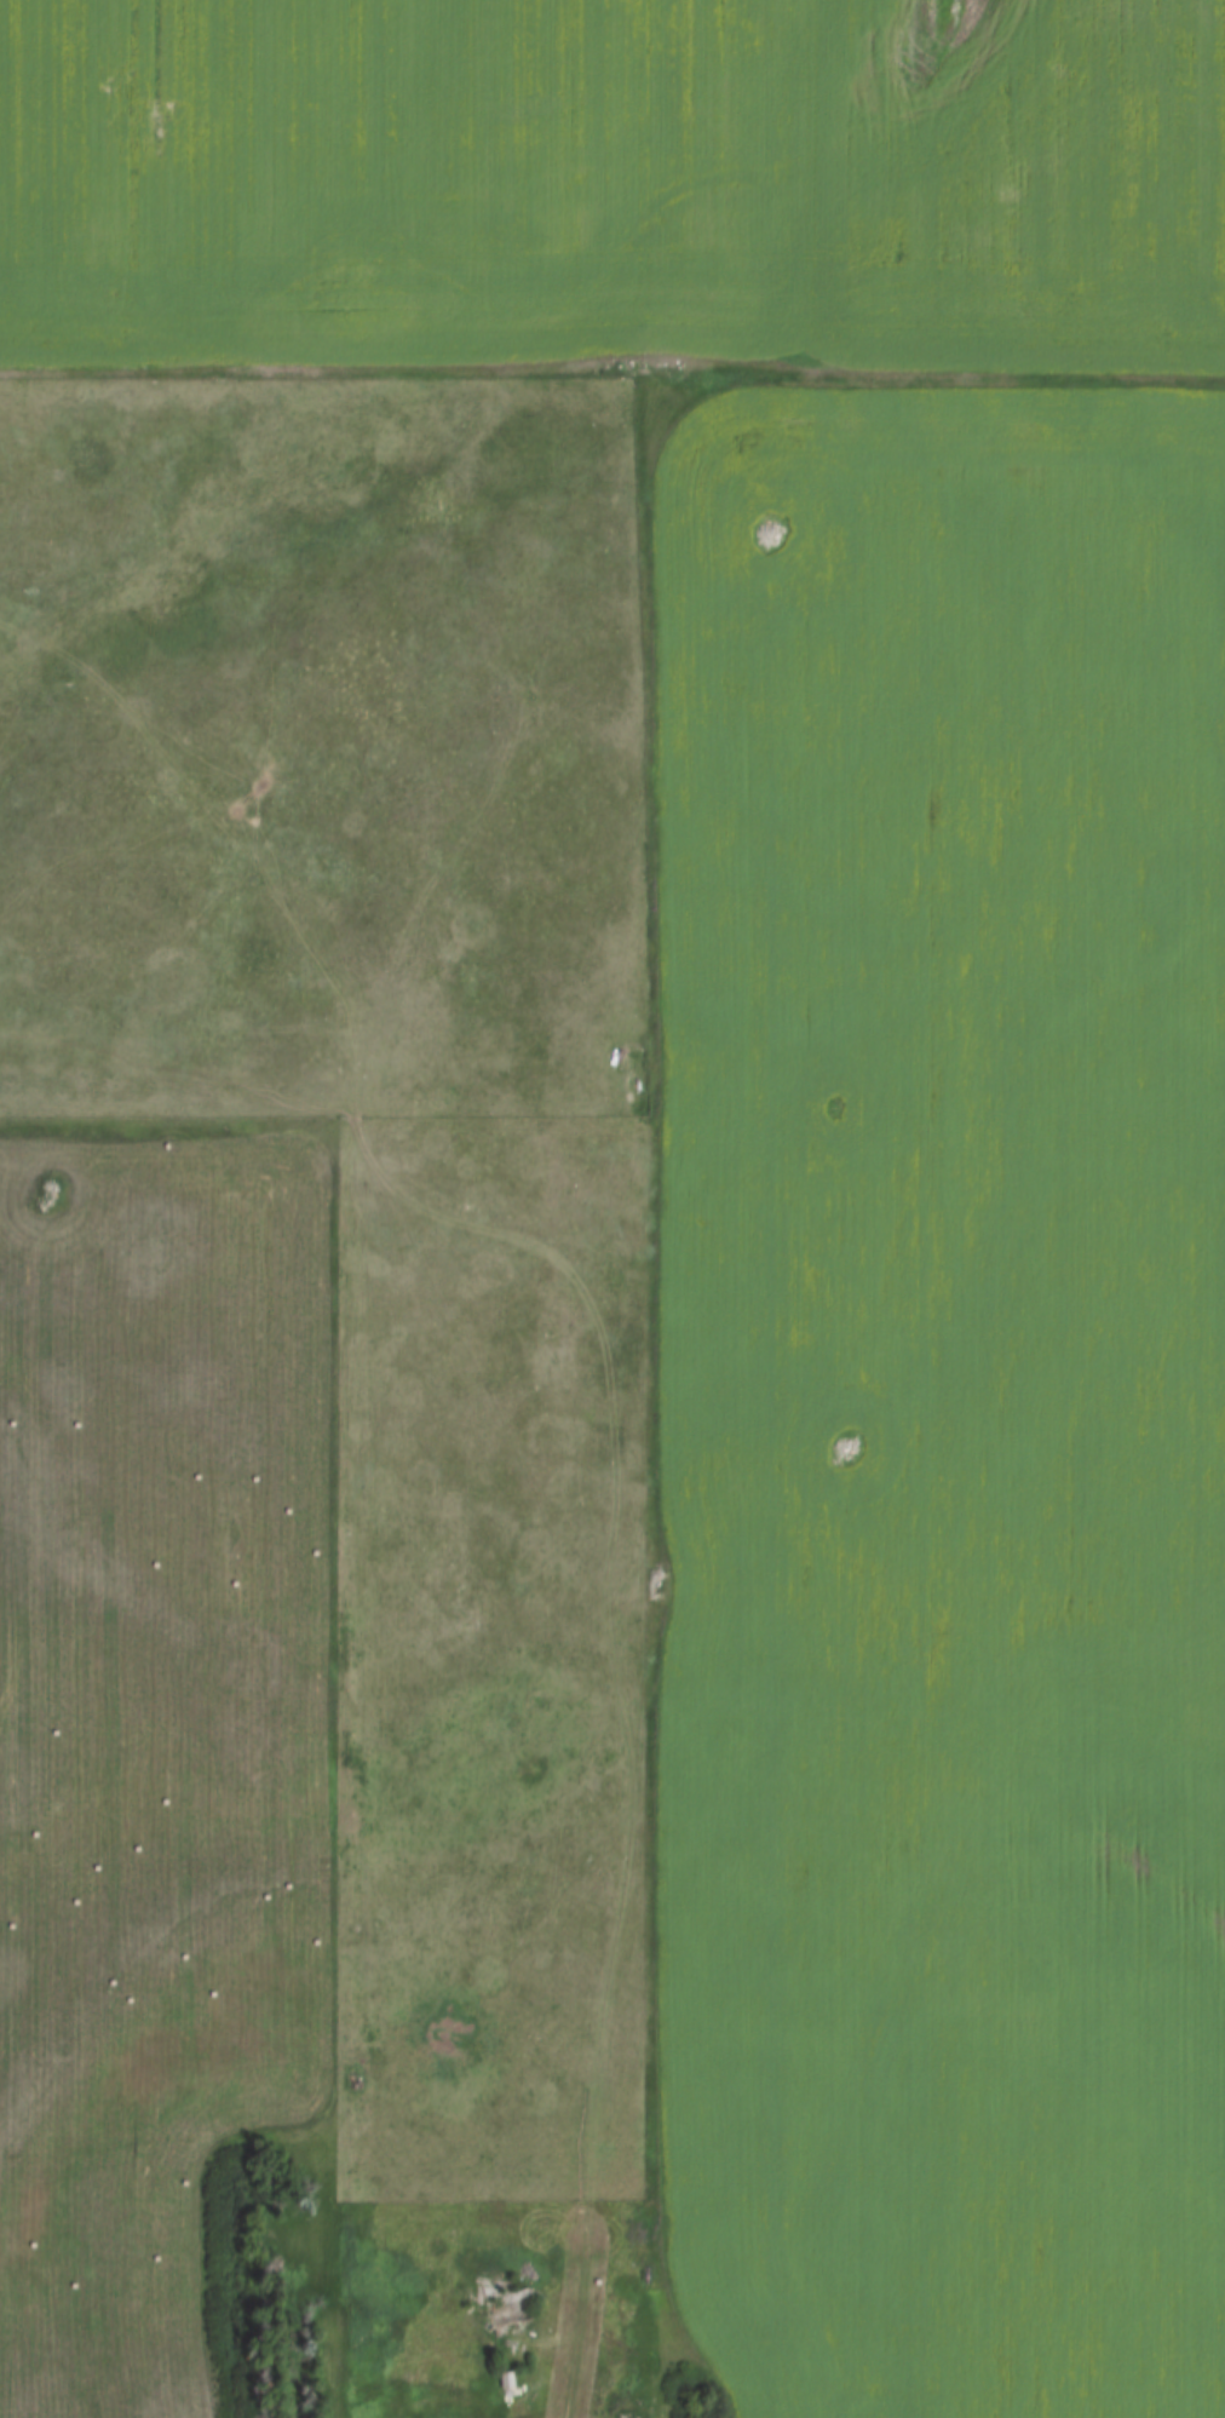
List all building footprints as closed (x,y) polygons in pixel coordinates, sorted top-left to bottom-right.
[(479,2279),(479,2295),(502,2295),(502,2279),(479,2279)]
